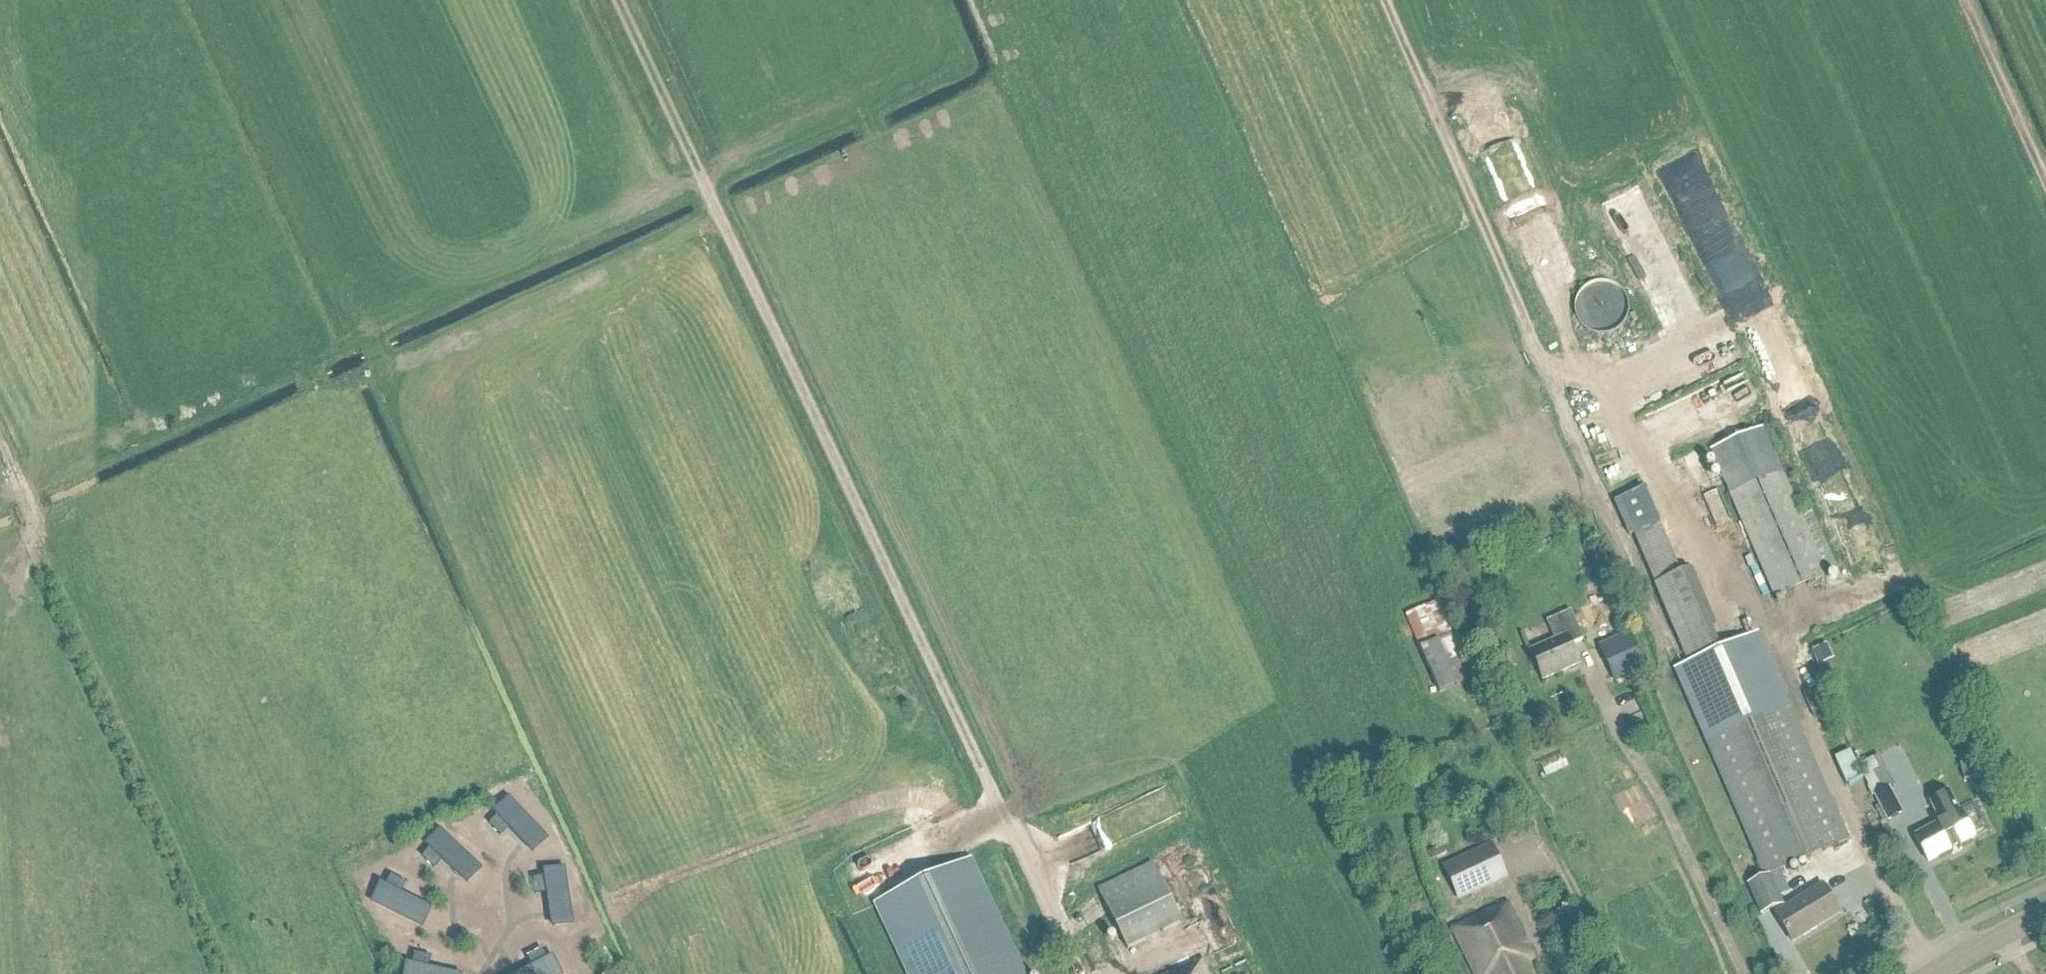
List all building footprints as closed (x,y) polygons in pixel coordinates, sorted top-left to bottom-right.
[(1702,145),(1668,160),(1733,298),(1766,283),(1702,145)] [(1615,318),(1629,293),(1593,274),(1575,307),(1599,320),(1604,312),(1615,318)] [(1707,410),(1756,392),(1751,377),(1701,394),(1707,410)] [(1801,419),(1826,475),(1848,465),(1823,409),(1801,419)] [(1711,452),(1775,600),(1835,573),(1810,513),(1800,517),(1762,429),(1711,452)] [(1673,461),(1680,478),(1696,471),(1689,454),(1673,461)] [(1404,617),(1436,695),(1477,678),(1458,633),(1453,635),(1439,602),(1404,617)] [(1570,647),(1583,641),(1570,613),(1546,623),(1555,642),(1530,653),(1542,681),(1578,666),(1570,647)] [(1757,635),(1674,671),(1764,878),(1847,842),(1757,635)] [(1599,649),(1615,684),(1644,671),(1628,636),(1599,649)] [(1812,664),(1804,644),(1787,651),(1795,671),(1812,664)] [(1818,667),(1833,661),(1825,645),(1811,652),(1818,667)] [(1830,714),(1819,689),(1803,696),(1813,721),(1830,714)] [(1874,798),(1887,822),(1901,815),(1888,790),(1874,798)] [(1928,805),(1939,825),(1914,838),(1927,864),(1973,840),(1960,814),(1958,815),(1947,795),(1928,805)] [(509,803),(496,816),(532,854),(546,841),(507,800),(506,800),(509,803)] [(441,835),(428,848),(467,884),(480,871),(439,832),(438,832),(441,835)] [(1491,845),(1442,869),(1459,904),(1508,881),(1491,845)] [(864,857),(882,896),(951,865),(944,850),(894,873),(883,849),(864,857)] [(972,861),(874,907),(905,973),(1025,973),(972,861)] [(1181,926),(1151,865),(1097,891),(1127,952),(1181,926)] [(563,873),(545,876),(553,928),(571,925),(563,869),(562,869),(563,873)] [(1760,916),(1783,906),(1770,877),(1747,887),(1760,916)] [(371,902),(371,903),(422,928),(430,911),(383,887),(375,904),(371,902)] [(1792,944),(1839,915),(1822,887),(1775,916),(1792,944)] [(1507,906),(1452,931),(1473,973),(1532,973),(1528,963),(1534,960),(1507,906)] [(1202,960),(1171,973),(1208,973),(1202,960)] [(525,973),(557,973),(550,961),(525,973)]
